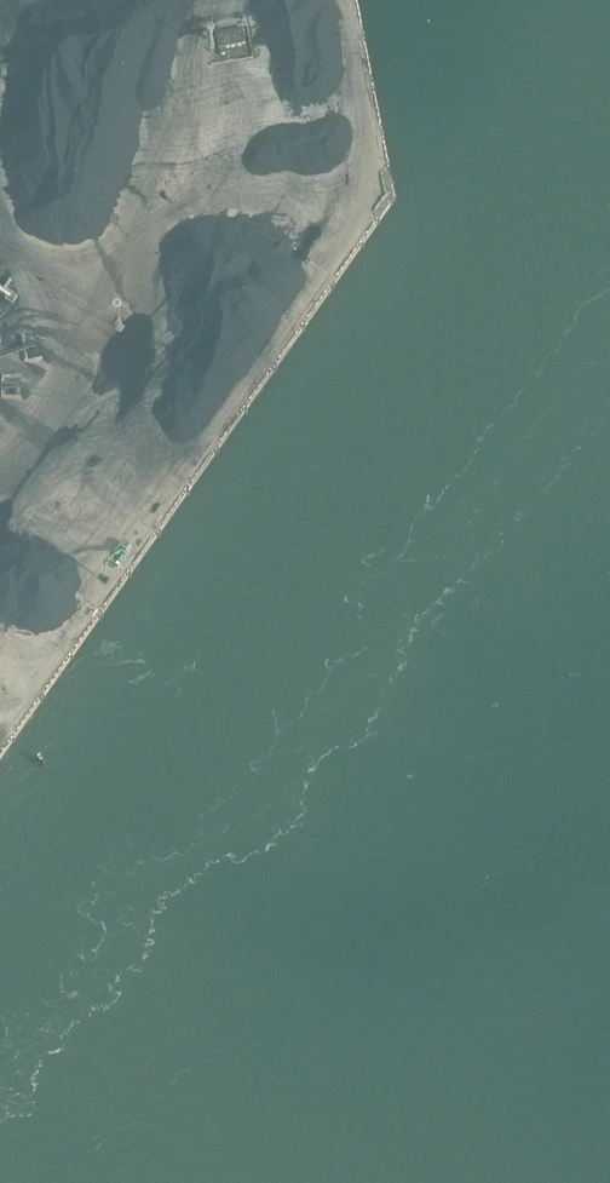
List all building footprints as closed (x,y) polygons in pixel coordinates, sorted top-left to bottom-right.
[(245,45),(242,30),(216,35),(220,55),(226,54),(225,49),(245,45)] [(204,58),(211,57),(208,42),(201,43),(204,58)] [(38,320),(53,299),(48,296),(33,317),(38,320)]
